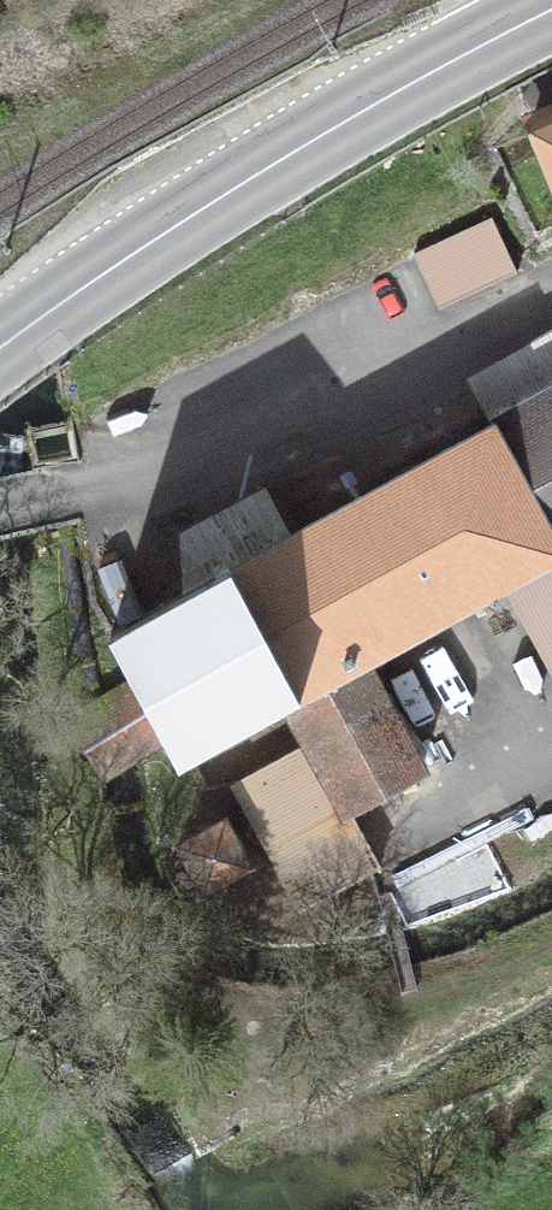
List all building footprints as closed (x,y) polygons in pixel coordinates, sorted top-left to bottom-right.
[(531,120),(551,170),(551,111),(531,120)] [(517,272),(491,216),(413,253),(438,308),(517,272)] [(432,448),(502,575),(551,547),(551,381),(432,448)] [(313,728),(308,731),(346,799),(422,757),(363,652),(502,575),(432,448),(242,553),(169,591),(237,721),(292,691),(313,728)] [(502,575),(551,666),(551,547),(502,575)] [(187,750),(237,721),(169,591),(115,619),(144,670),(80,706),(106,755),(141,735),(145,744),(174,727),(187,750)] [(377,855),(346,799),(308,731),(239,770),(307,894),(377,855)] [(191,830),(213,872),(254,850),(232,807),(191,830)]
